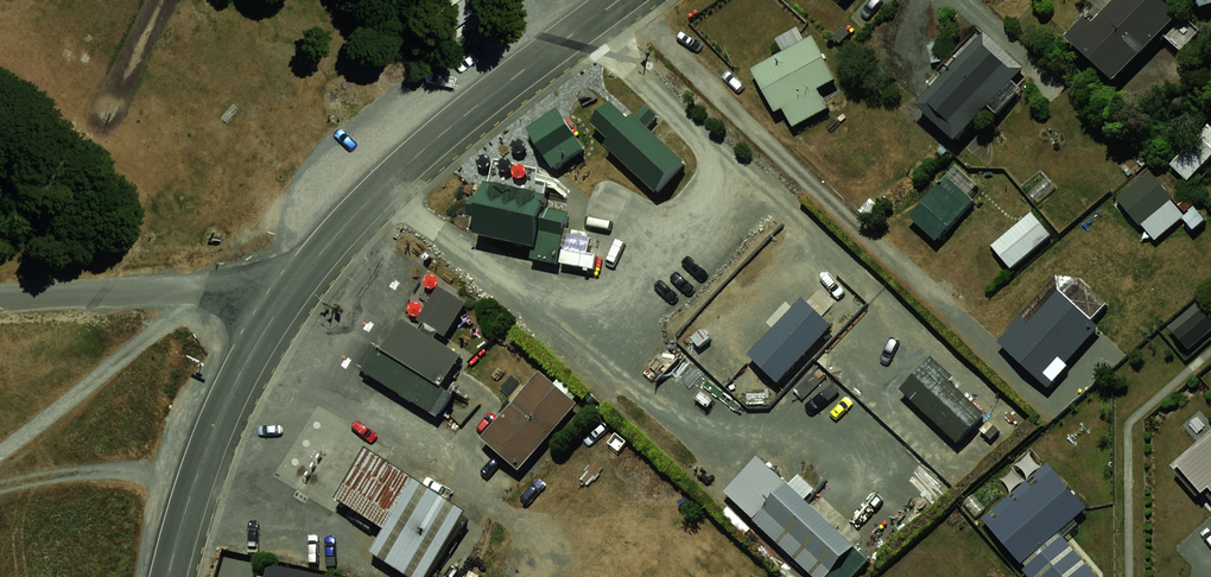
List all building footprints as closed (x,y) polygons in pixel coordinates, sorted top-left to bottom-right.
[(1055,49),(1097,90),(1160,30),(1133,0),(1101,0),(1055,49)] [(994,33),(923,102),(966,139),(1031,65),(994,33)] [(810,36),(748,68),(770,111),(784,104),(813,89),(832,79),(810,36)] [(813,89),(784,104),(795,126),(824,111),(813,89)] [(688,166),(618,98),(585,131),(655,200),(688,166)] [(567,113),(519,141),(541,179),(589,151),(567,113)] [(1148,160),(1112,195),(1151,238),(1185,206),(1148,160)] [(559,198),(490,180),(477,230),(545,248),(559,198)] [(950,180),(912,218),(938,244),(976,205),(950,180)] [(1024,203),(983,239),(1005,264),(1046,228),(1024,203)] [(802,297),(747,354),(776,383),(832,326),(802,297)] [(1037,298),(992,338),(1038,384),(1079,341),(1037,298)] [(460,355),(398,316),(362,372),(425,411),(460,355)] [(929,359),(900,390),(954,441),(983,410),(929,359)] [(536,373),(480,437),(517,469),(573,405),(536,373)] [(1182,456),(1210,491),(1210,431),(1182,456)] [(374,444),(333,497),(380,533),(364,555),(393,576),(424,576),(470,518),(374,444)] [(1082,500),(1042,459),(981,518),(1021,559),(1054,527),(1082,500)] [(781,482),(749,517),(815,576),(848,576),(865,559),(781,482)] [(1021,559),(1038,576),(1090,576),(1096,571),(1054,527),(1021,559)] [(272,565),(270,576),(337,576),(272,565)]
